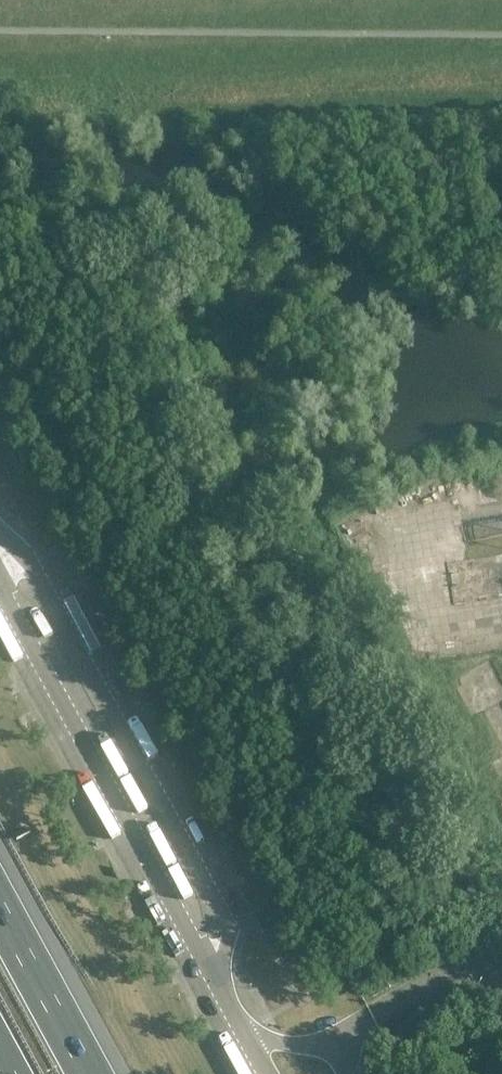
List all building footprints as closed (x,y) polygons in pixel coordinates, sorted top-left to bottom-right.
[(498,475),(456,480),(460,509),(501,504),(498,475)]
